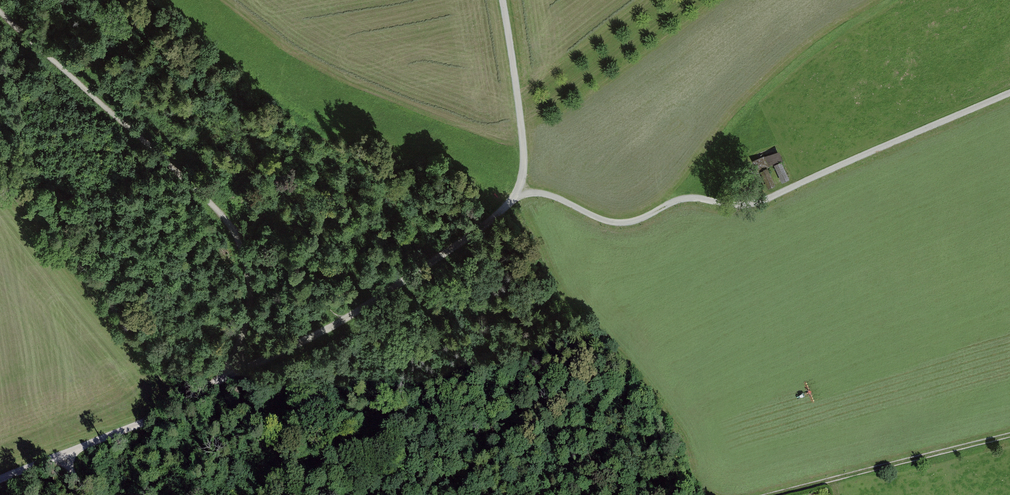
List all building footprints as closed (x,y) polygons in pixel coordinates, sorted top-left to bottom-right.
[(757,163),(768,189),(789,180),(777,154),(757,163)]
